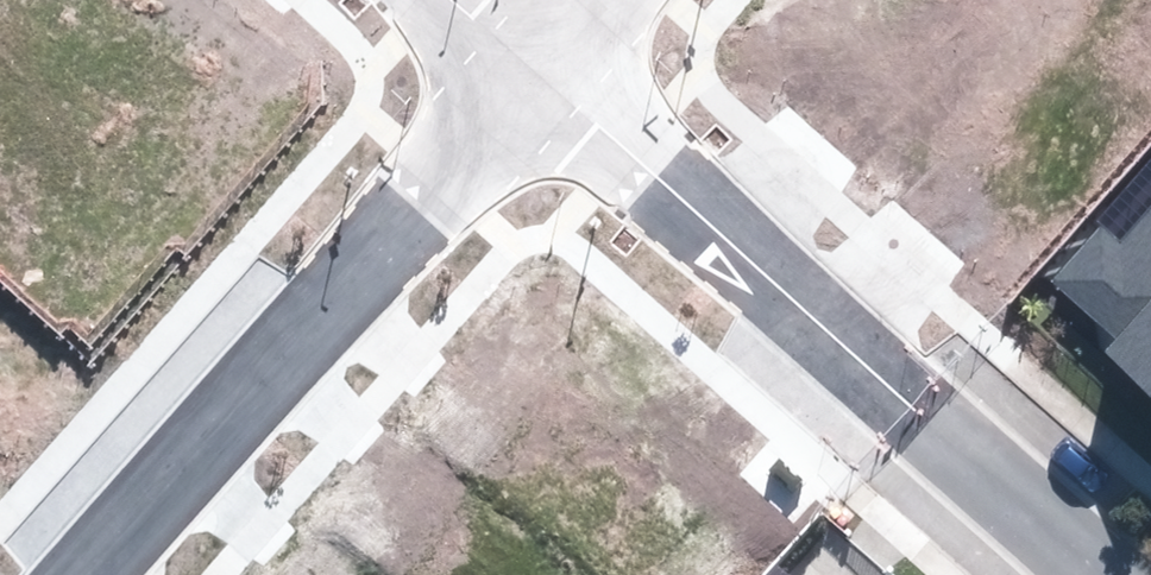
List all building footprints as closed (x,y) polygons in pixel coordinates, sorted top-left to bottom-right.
[(1055,281),(1118,338),(1107,349),(1150,389),(1150,219),(1126,247),(1104,227),(1055,281)]
